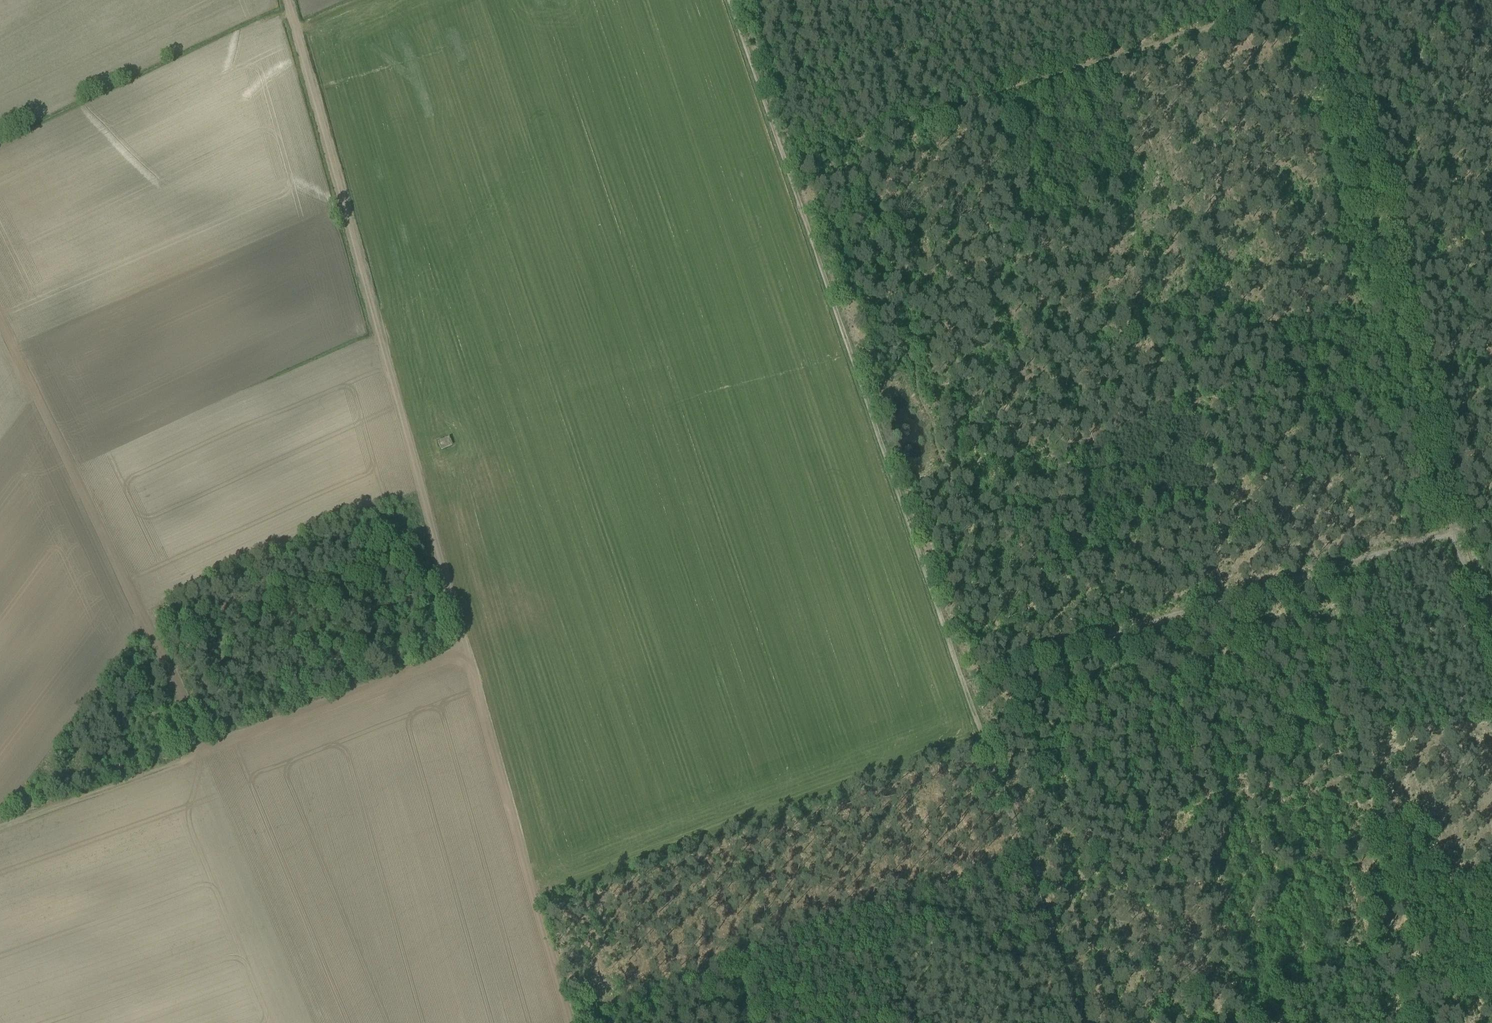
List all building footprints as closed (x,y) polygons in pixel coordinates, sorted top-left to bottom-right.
[(438,442),(441,449),(452,445),(449,437),(438,442)]
